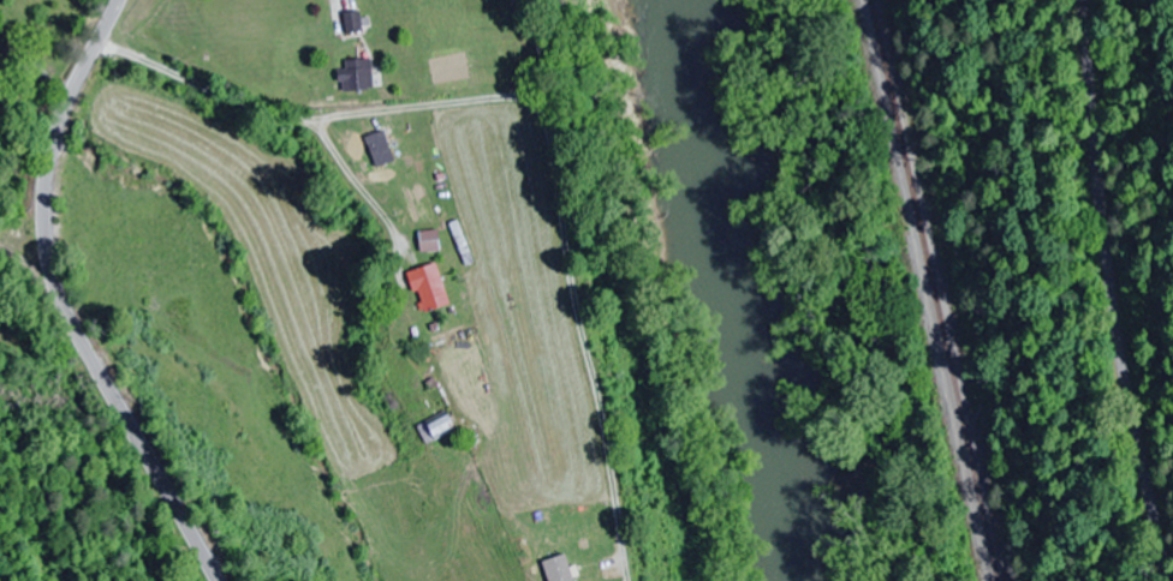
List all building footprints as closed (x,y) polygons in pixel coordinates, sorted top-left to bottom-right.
[(346,14),(347,33),(363,32),(362,12),(346,14)] [(373,60),(343,60),(343,92),(373,92),(373,60)] [(421,253),(441,253),(441,232),(421,232),(421,253)] [(423,314),(450,307),(438,265),(411,273),(423,314)] [(421,425),(430,443),(458,429),(449,411),(421,425)]
